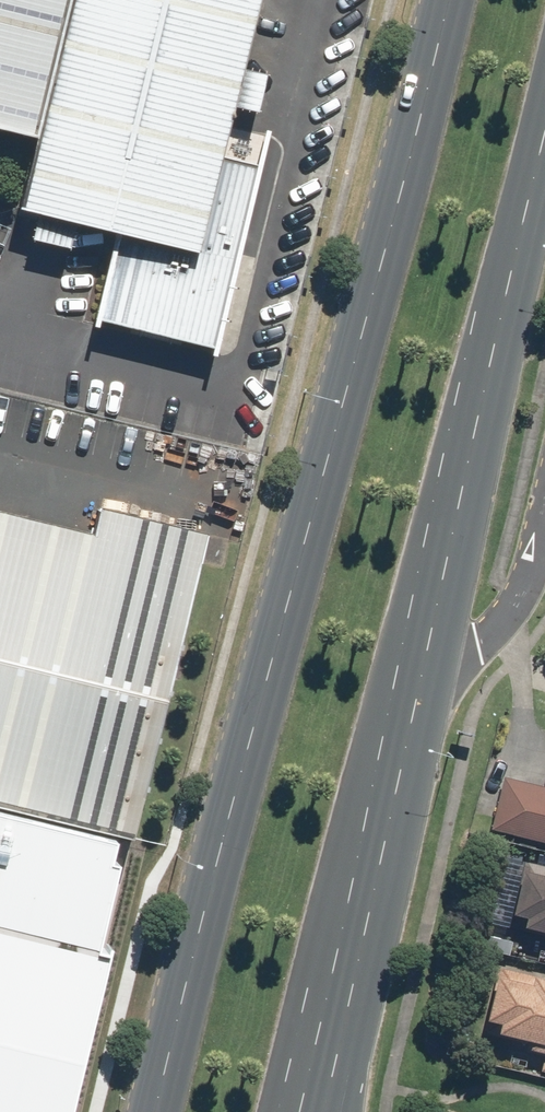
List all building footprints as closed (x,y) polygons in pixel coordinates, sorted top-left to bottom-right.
[(48,131),(79,0),(0,0),(0,120),(48,131)] [(48,131),(30,209),(123,231),(103,316),(222,343),(265,163),(237,157),(274,0),(79,0),(48,131)] [(0,506),(0,804),(117,832),(146,837),(220,534),(113,509),(108,531),(0,506)] [(506,775),(493,827),(544,839),(544,785),(506,775)] [(102,943),(93,941),(117,832),(0,804),(0,1111),(65,1111),(102,943)] [(526,860),(509,924),(544,933),(544,865),(526,860)] [(539,971),(538,975),(500,965),(483,1029),(530,1041),(527,1049),(544,1054),(544,973),(539,971)]
